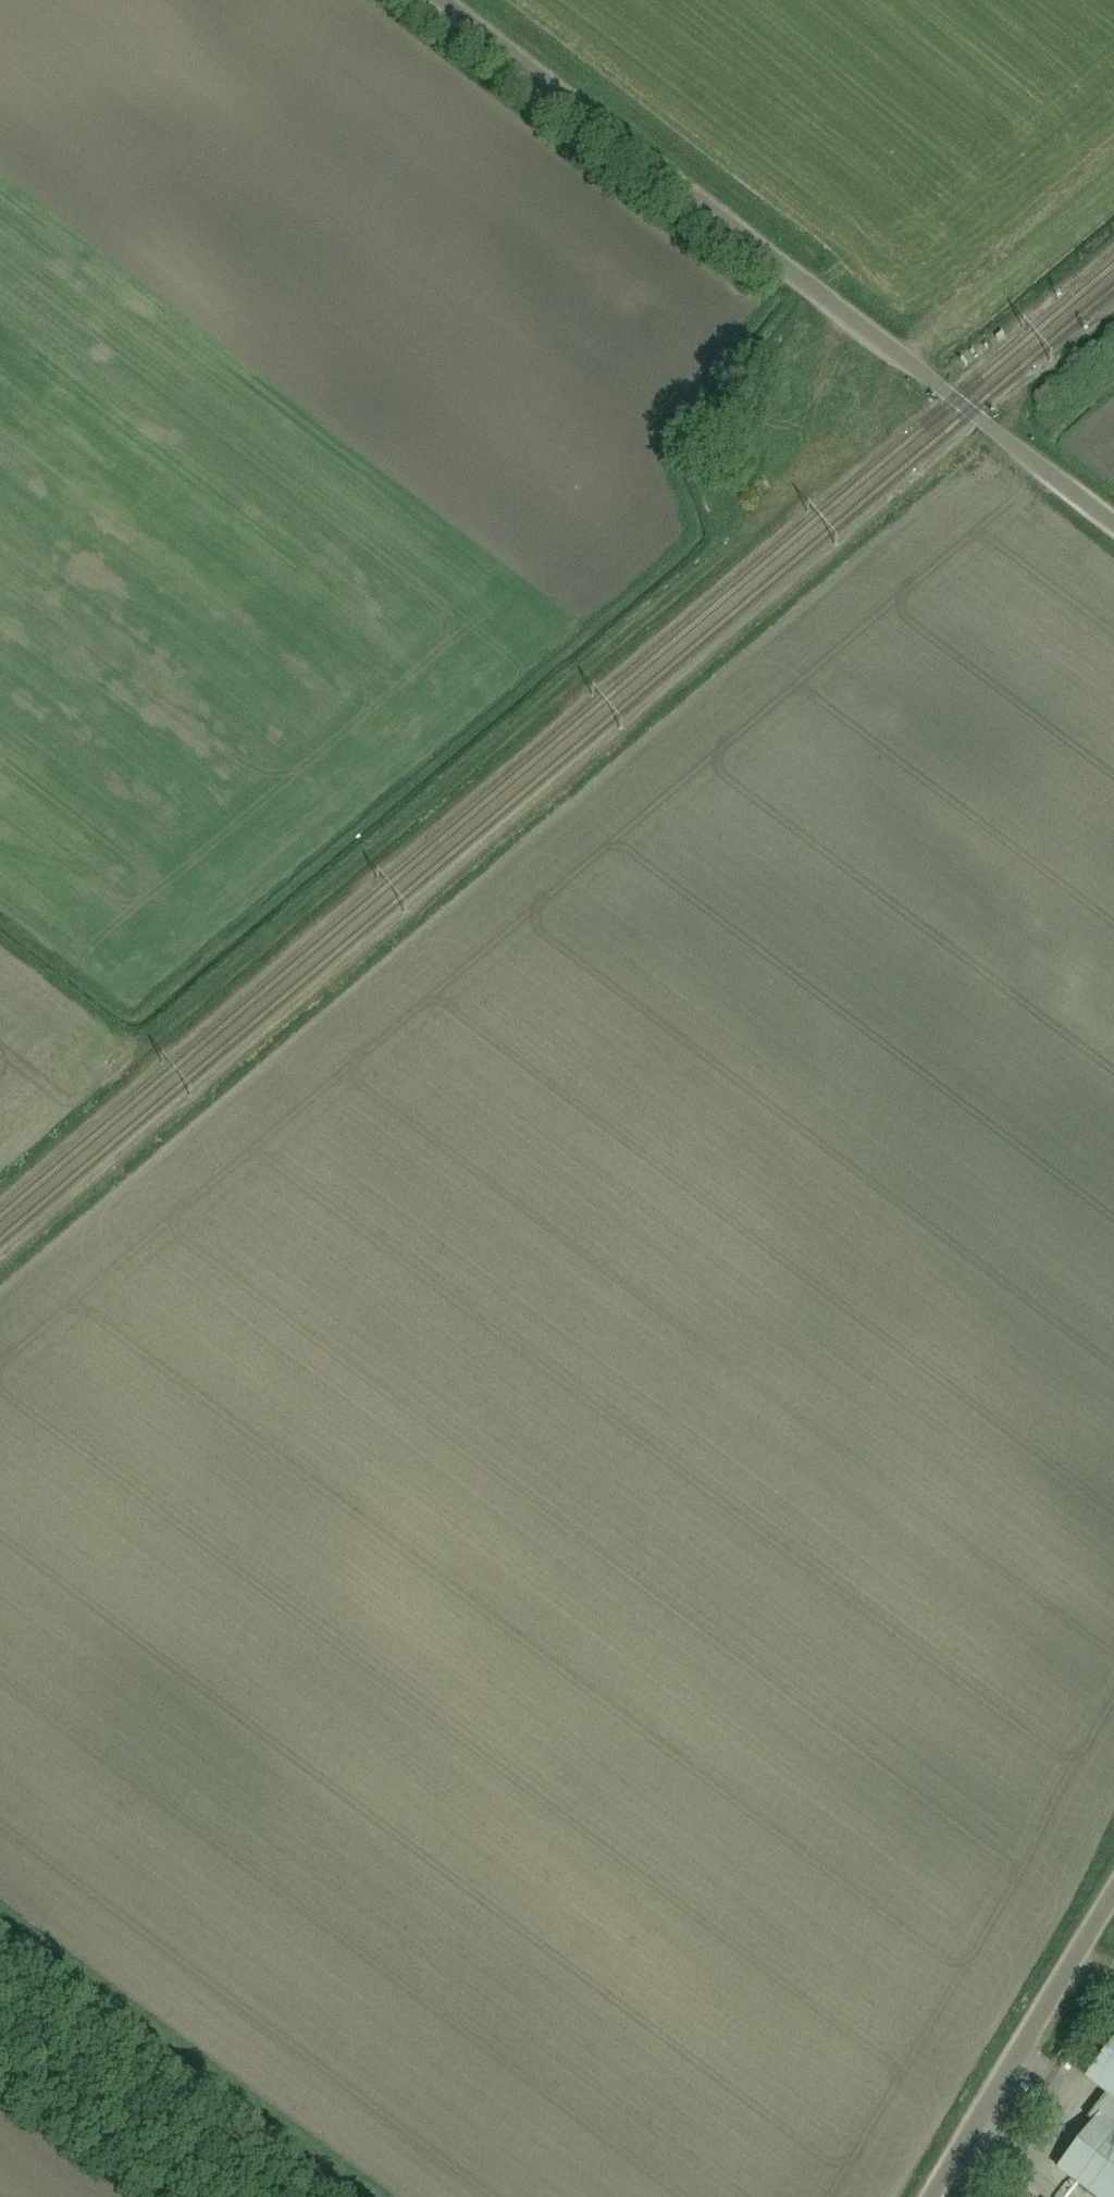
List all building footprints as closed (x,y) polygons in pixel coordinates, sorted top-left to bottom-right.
[(1088,2078),(1109,2094),(1089,2120),(1093,2124),(1058,2169),(1094,2196),(1113,2196),(1113,2046),(1088,2078)]
